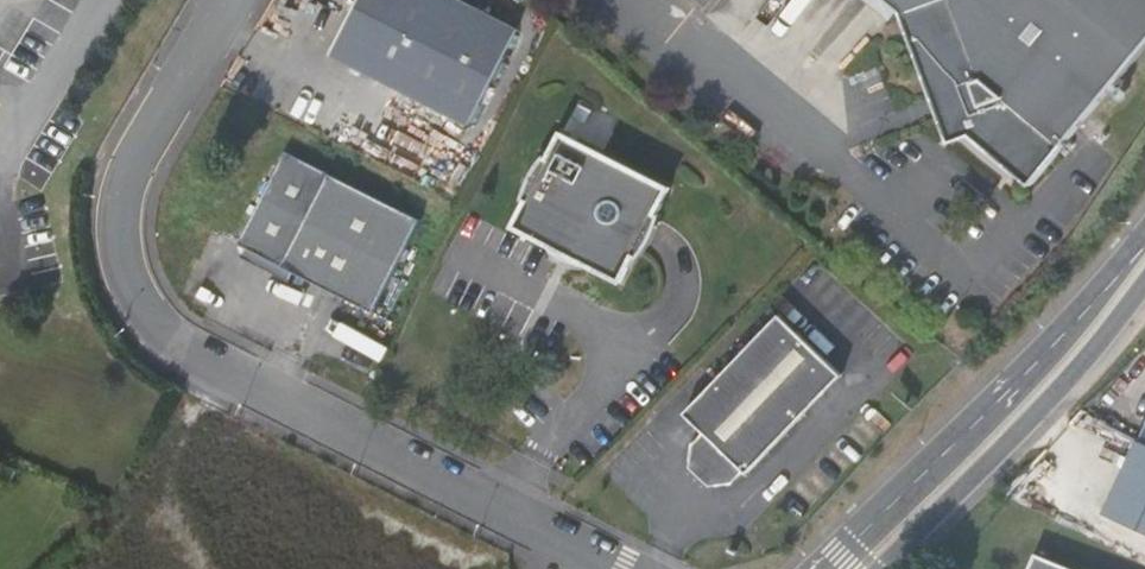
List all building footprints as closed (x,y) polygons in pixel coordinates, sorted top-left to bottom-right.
[(457,0),(351,0),(324,53),(462,122),(510,27),(457,0)] [(875,9),(882,0),(864,0),(875,9)] [(940,129),(960,121),(1021,169),(1144,13),(1144,0),(888,0),(940,129)] [(665,170),(558,115),(510,213),(617,267),(665,170)] [(415,215),(284,150),(238,243),(369,309),(415,215)] [(774,302),(686,402),(705,419),(694,433),(694,451),(723,475),(739,472),(750,458),(753,460),(839,360),(774,302)] [(1113,515),(1144,529),(1144,439),(1113,515)] [(1035,554),(1029,568),(1071,568),(1035,554)]
